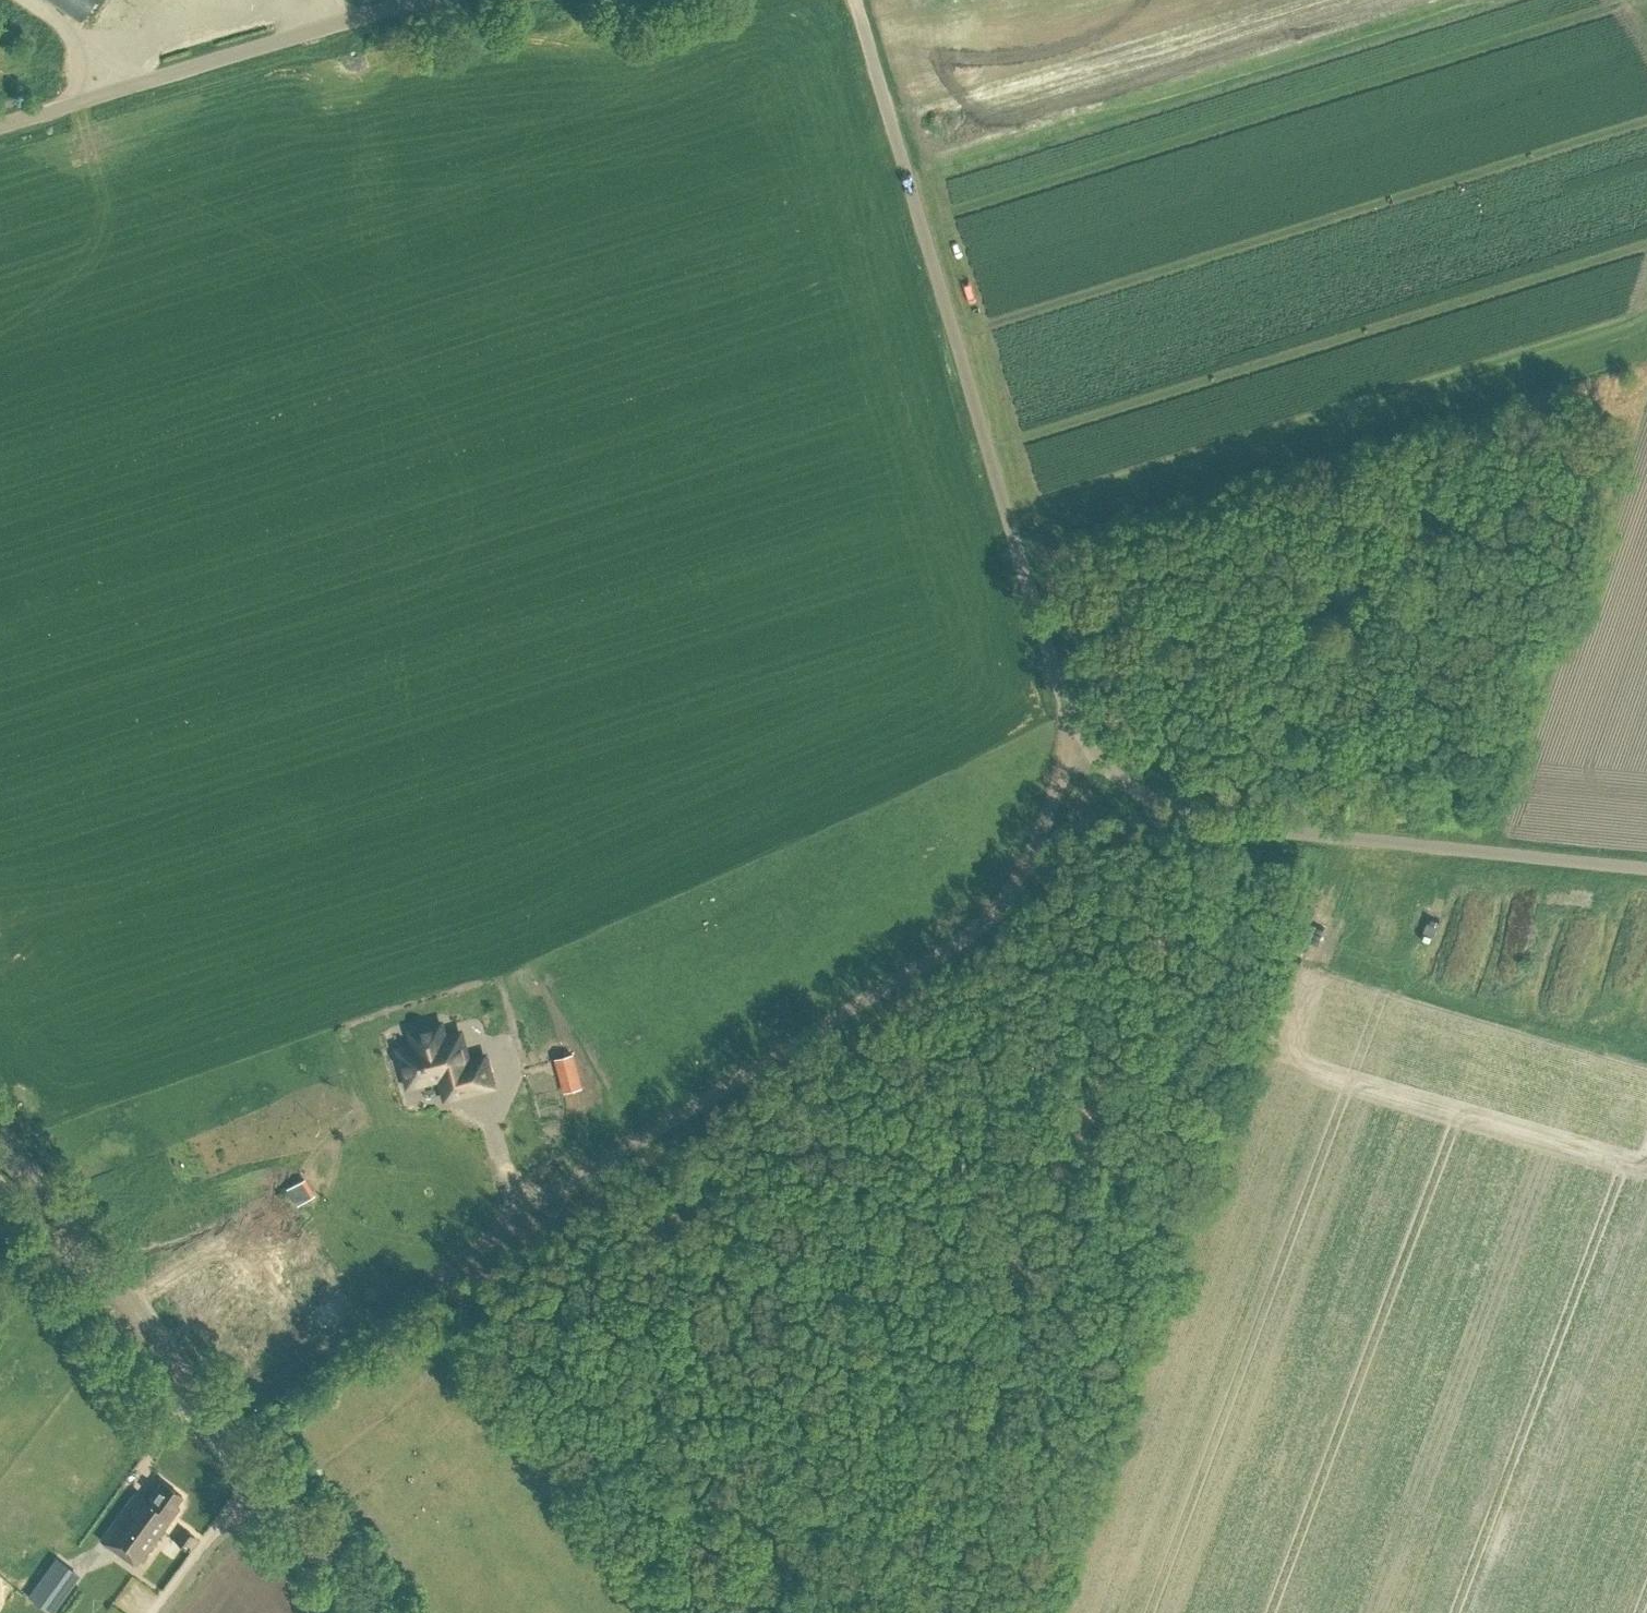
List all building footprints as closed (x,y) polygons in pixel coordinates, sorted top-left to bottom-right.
[(77,16),(87,0),(53,0),(77,16)] [(415,1043),(400,1047),(409,1083),(441,1074),(447,1095),(493,1083),(485,1053),(468,1058),(461,1031),(445,1035),(441,1021),(412,1029),(415,1043)] [(573,1053),(556,1057),(565,1089),(582,1085),(573,1053)] [(283,1199),(254,1218),(263,1232),(204,1272),(214,1286),(302,1226),(283,1199)] [(175,1503),(182,1495),(162,1480),(147,1499),(136,1491),(101,1537),(137,1563),(179,1506),(175,1503)] [(186,1547),(195,1536),(185,1528),(176,1539),(186,1547)] [(54,1611),(82,1575),(56,1555),(28,1591),(54,1611)]
